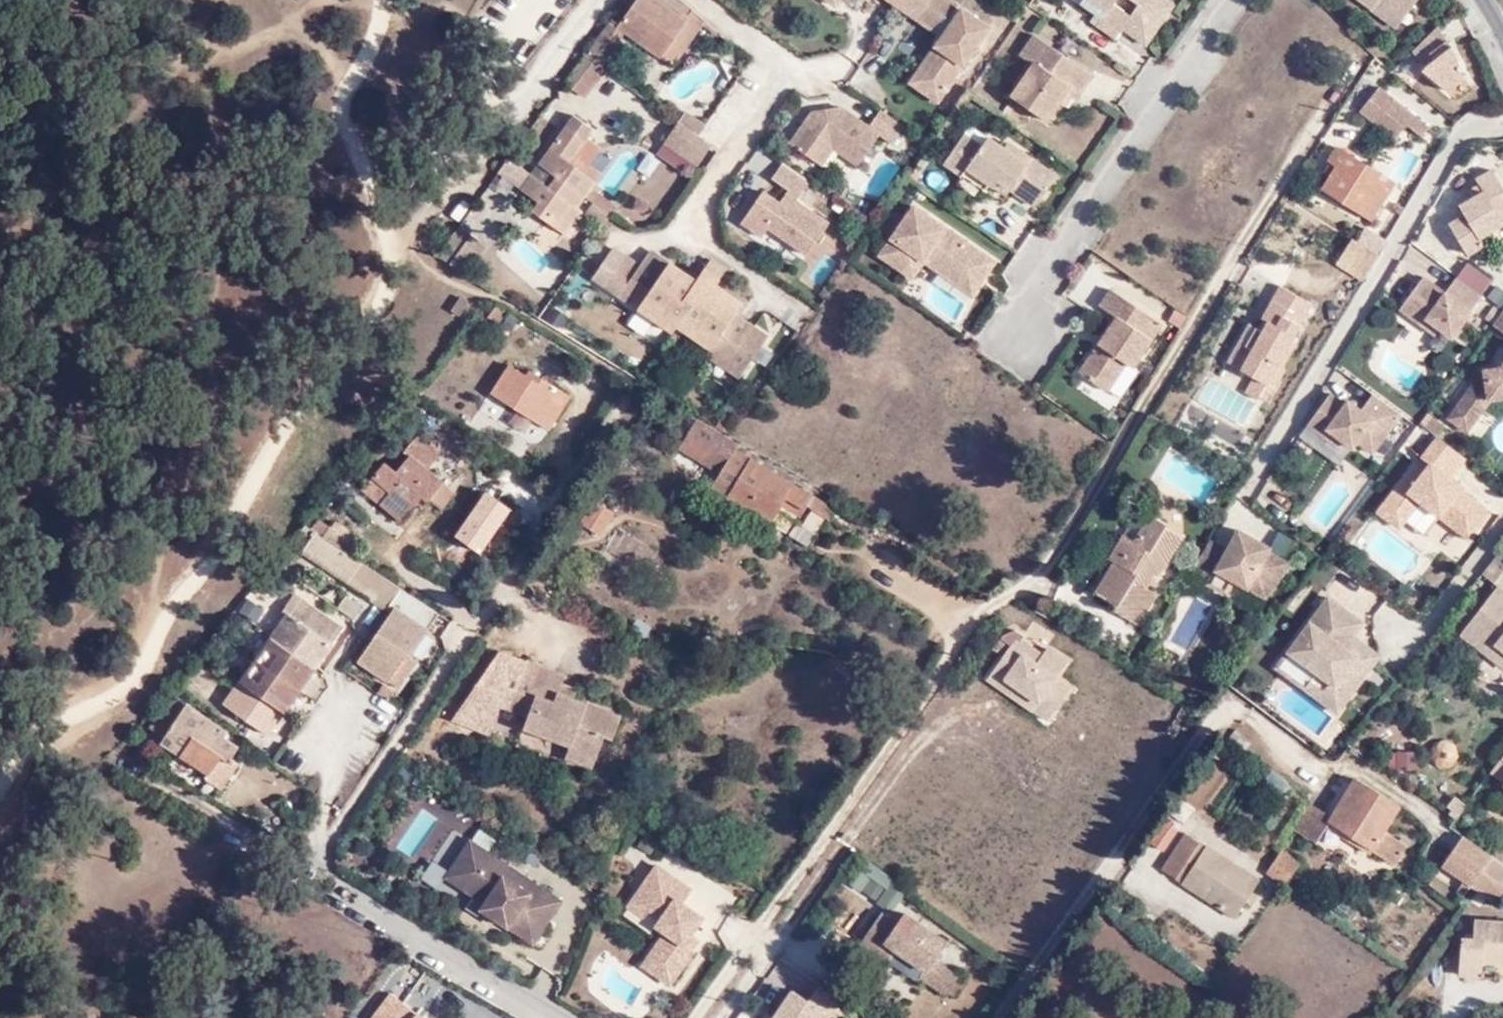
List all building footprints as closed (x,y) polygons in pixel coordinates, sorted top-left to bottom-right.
[(622,29),(658,58),(693,14),(676,0),(635,0),(615,24),(622,29)] [(901,7),(919,19),(933,0),(906,0),(901,7)] [(949,0),(933,0),(919,19),(943,36),(947,31),(962,9),(949,0)] [(1102,25),(1109,15),(1091,0),(1088,0),(1085,4),(1082,10),(1102,25)] [(1102,25),(1122,40),(1127,32),(1147,48),(1174,8),(1162,0),(1091,0),(1109,15),(1102,25)] [(991,28),(962,9),(947,31),(953,35),(918,87),(940,102),(991,28)] [(658,58),(671,67),(704,24),(693,14),(658,58)] [(610,20),(601,31),(613,42),(622,29),(615,24),(610,20)] [(1450,37),(1435,21),(1410,48),(1422,61),(1421,64),(1445,86),(1464,72),(1453,49),(1446,40),(1450,37)] [(1024,59),(1038,69),(1052,48),(1038,39),(1024,59)] [(1052,48),(1038,69),(1015,100),(1050,124),(1069,97),(1079,104),(1095,78),(1052,48)] [(582,56),(561,84),(578,98),(584,91),(601,70),(594,65),(582,56)] [(601,70),(584,91),(604,107),(622,86),(601,70)] [(1379,82),(1358,108),(1395,137),(1407,121),(1421,133),(1430,123),(1379,82)] [(906,125),(882,108),(868,127),(840,109),(812,115),(792,145),(812,161),(823,144),(835,151),(860,167),(881,138),(893,146),(906,125)] [(677,124),(679,125),(698,138),(704,128),(684,112),(677,124)] [(584,199),(610,218),(618,208),(591,187),(595,182),(567,162),(585,138),(590,130),(572,117),(538,166),(551,175),(543,185),(508,159),(498,172),(525,194),(533,199),(526,209),(539,218),(544,209),(565,226),(584,199)] [(699,170),(713,149),(698,138),(679,125),(666,146),(699,170)] [(567,162),(595,182),(600,175),(586,163),(596,148),(585,138),(567,162)] [(971,174),(994,189),(999,192),(1003,185),(1038,210),(1059,179),(1010,146),(1006,153),(990,141),(984,151),(969,141),(949,170),(966,180),(971,174)] [(823,144),(812,161),(823,168),(835,151),(823,144)] [(1371,216),(1395,180),(1341,144),(1331,158),(1339,165),(1325,184),(1371,216)] [(617,196),(647,163),(631,148),(601,182),(617,196)] [(1478,191),(1466,197),(1471,207),(1454,215),(1471,245),(1489,236),(1485,229),(1502,218),(1502,164),(1501,161),(1484,170),(1487,175),(1492,184),(1478,191)] [(813,186),(787,168),(776,185),(794,196),(803,202),(813,186)] [(989,195),(994,189),(971,174),(966,180),(989,195)] [(1473,182),(1478,191),(1492,184),(1487,175),(1473,182)] [(518,203),(526,209),(533,199),(525,194),(518,203)] [(803,202),(794,196),(783,211),(791,217),(800,206),(803,202)] [(832,229),(800,206),(791,217),(783,211),(767,199),(745,230),(765,244),(772,235),(811,261),(832,229)] [(560,233),(565,226),(544,209),(539,218),(556,231),(560,233)] [(954,271),(982,293),(999,267),(919,213),(885,263),(916,284),(930,269),(946,282),(954,271)] [(545,246),(556,231),(539,218),(528,234),(545,246)] [(459,227),(437,257),(458,271),(480,246),(459,227)] [(1378,261),(1379,258),(1355,240),(1351,246),(1378,261)] [(1369,277),(1378,261),(1351,246),(1341,262),(1369,277)] [(717,286),(704,276),(698,284),(653,251),(641,268),(626,258),(605,288),(641,314),(644,310),(665,324),(671,319),(679,324),(684,318),(696,327),(692,332),(714,348),(709,357),(741,378),(768,341),(736,316),(742,307),(716,288),(717,286)] [(1455,327),(1487,283),(1459,264),(1446,281),(1425,266),(1402,299),(1416,309),(1422,302),(1443,318),(1455,327)] [(709,267),(704,276),(717,286),(723,278),(709,267)] [(975,302),(982,293),(954,271),(946,282),(975,302)] [(1261,376),(1273,384),(1285,364),(1290,368),(1303,343),(1298,340),(1319,304),(1285,285),(1266,317),(1274,322),(1269,329),(1263,326),(1252,345),(1259,350),(1248,369),(1261,376)] [(1103,313),(1120,323),(1121,320),(1126,323),(1136,309),(1115,295),(1103,313)] [(454,318),(464,305),(456,299),(446,312),(454,318)] [(1437,325),(1443,318),(1422,302),(1416,309),(1437,325)] [(493,327),(503,313),(491,304),(481,319),(493,327)] [(1121,320),(1120,323),(1085,378),(1111,395),(1130,368),(1137,372),(1166,328),(1136,309),(1126,323),(1121,320)] [(1487,327),(1496,314),(1489,309),(1479,320),(1487,327)] [(1500,312),(1488,327),(1502,338),(1502,314),(1500,312)] [(504,336),(513,323),(504,315),(494,327),(504,336)] [(1252,345),(1263,326),(1256,322),(1245,341),(1252,345)] [(972,335),(966,343),(974,348),(980,340),(972,335)] [(1233,361),(1248,369),(1259,350),(1252,345),(1245,341),(1233,361)] [(1496,371),(1477,373),(1443,421),(1459,434),(1482,403),(1502,400),(1502,361),(1496,371)] [(526,388),(517,381),(502,370),(485,396),(538,431),(560,398),(532,379),(526,388)] [(524,373),(517,381),(526,388),(532,379),(524,373)] [(1264,400),(1273,384),(1261,376),(1252,392),(1264,400)] [(1372,448),(1401,409),(1375,389),(1363,407),(1348,396),(1345,401),(1331,391),(1311,421),(1324,430),(1328,424),(1343,436),(1352,443),(1357,436),(1372,448)] [(829,520),(836,508),(736,448),(739,444),(697,418),(678,448),(718,473),(712,481),(711,484),(727,494),(771,521),(781,506),(798,518),(806,506),(829,520)] [(1339,442),(1343,436),(1328,424),(1324,430),(1339,442)] [(388,488),(377,502),(398,517),(413,497),(422,504),(426,499),(436,507),(449,489),(421,469),(432,454),(409,436),(396,454),(404,461),(395,471),(383,462),(371,476),(388,488)] [(1458,524),(1469,534),(1482,516),(1455,494),(1457,491),(1444,481),(1459,461),(1432,439),(1416,460),(1426,467),(1410,486),(1401,480),(1379,508),(1397,522),(1412,504),(1449,534),(1458,524)] [(361,490),(377,502),(388,488),(371,476),(361,490)] [(600,532),(617,508),(599,496),(582,521),(600,532)] [(1397,522),(1379,508),(1372,515),(1390,530),(1397,522)] [(1142,509),(1126,535),(1136,541),(1153,515),(1142,509)] [(1136,541),(1126,535),(1112,557),(1117,561),(1099,593),(1120,607),(1117,611),(1139,624),(1159,594),(1149,587),(1157,573),(1163,577),(1185,541),(1168,531),(1172,526),(1153,515),(1136,541)] [(334,520),(324,535),(348,551),(357,537),(334,520)] [(1460,543),(1469,534),(1458,524),(1449,534),(1460,543)] [(1245,529),(1242,534),(1256,544),(1260,539),(1245,529)] [(1256,544),(1242,534),(1232,548),(1219,537),(1200,569),(1213,578),(1212,581),(1229,593),(1240,580),(1267,602),(1295,567),(1275,553),(1277,550),(1260,539),(1256,544)] [(386,604),(398,585),(348,551),(324,535),(319,541),(319,558),(386,604)] [(1498,550),(1480,573),(1493,585),(1458,631),(1485,651),(1492,641),(1502,650),(1502,591),(1502,590),(1502,589),(1502,554),(1498,550)] [(407,652),(437,611),(398,585),(386,604),(389,607),(356,656),(387,679),(389,677),(407,652)] [(335,641),(346,625),(298,590),(285,606),(292,611),(229,702),(271,730),(332,643),(335,641)] [(1332,685),(1320,700),(1336,713),(1378,655),(1351,635),(1362,622),(1327,594),(1285,650),(1313,671),(1332,685)] [(343,599),(338,614),(355,620),(360,605),(343,599)] [(1070,657),(1006,636),(987,694),(1058,717),(1069,684),(1062,682),(1070,657)] [(1485,651),(1502,666),(1502,650),(1492,641),(1485,651)] [(415,660),(407,652),(389,677),(397,685),(415,660)] [(517,662),(508,690),(529,696),(523,716),(519,727),(564,742),(559,756),(589,765),(599,734),(607,736),(613,714),(565,698),(550,693),(553,683),(556,675),(517,662)] [(1302,687),(1320,700),(1332,685),(1313,671),(1302,687)] [(386,697),(394,688),(383,679),(375,688),(386,697)] [(568,688),(553,683),(550,693),(565,698),(568,688)] [(529,696),(508,690),(501,709),(523,716),(529,696)] [(163,747),(190,707),(176,698),(149,739),(163,747)] [(235,735),(190,707),(163,747),(212,777),(227,758),(241,766),(250,752),(231,740),(235,735)] [(1224,740),(1217,750),(1223,755),(1231,747),(1224,740)] [(1489,770),(1502,781),(1502,753),(1489,770)] [(244,768),(241,766),(227,758),(212,777),(207,787),(222,797),(244,768)] [(1312,802),(1295,827),(1315,843),(1326,828),(1330,824),(1373,854),(1395,870),(1408,850),(1387,835),(1404,812),(1358,779),(1331,817),(1312,802)] [(1165,849),(1180,829),(1169,820),(1154,841),(1165,849)] [(1330,824),(1326,828),(1370,859),(1373,854),(1330,824)] [(1440,866),(1469,887),(1472,882),(1493,852),(1463,832),(1440,866)] [(537,938),(566,895),(474,833),(448,869),(478,892),(475,896),(537,938)] [(1234,924),(1261,884),(1187,835),(1160,872),(1234,924)] [(1266,865),(1285,880),(1303,857),(1284,842),(1266,865)] [(1502,891),(1502,859),(1493,852),(1472,882),(1496,900),(1502,891)] [(689,938),(696,927),(708,912),(688,896),(697,885),(660,858),(632,900),(646,911),(653,903),(664,912),(660,919),(669,927),(646,959),(674,978),(698,945),(696,943),(689,938)] [(907,883),(898,876),(894,881),(902,889),(907,883)] [(884,918),(869,908),(848,937),(876,959),(887,943),(913,964),(909,968),(944,995),(955,981),(949,974),(951,971),(928,950),(938,935),(914,913),(910,917),(895,905),(884,918)] [(1479,915),(1478,931),(1464,931),(1463,972),(1486,972),(1486,958),(1502,959),(1502,917),(1479,915)] [(704,933),(696,927),(689,938),(696,943),(704,933)] [(818,979),(806,995),(790,985),(769,1012),(773,1016),(772,1017),(836,1017),(848,1000),(818,979)] [(392,993),(374,1017),(427,1017),(392,993)]
